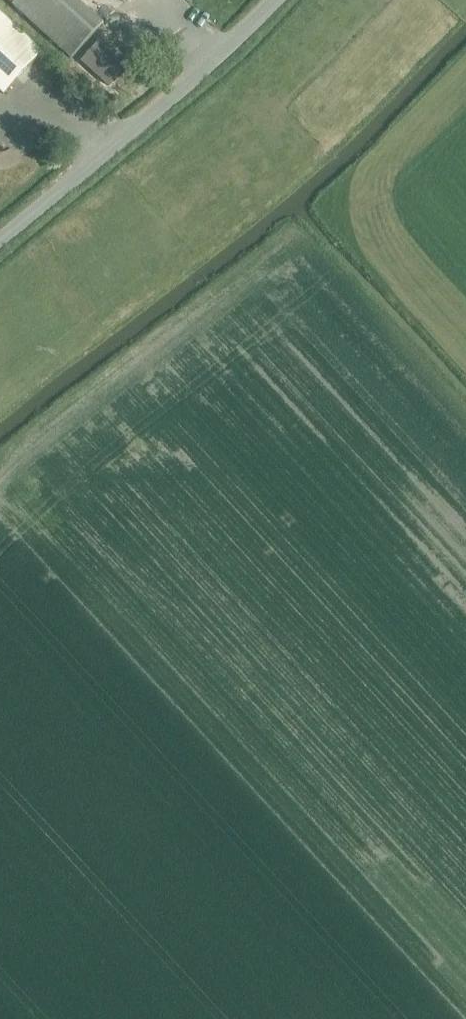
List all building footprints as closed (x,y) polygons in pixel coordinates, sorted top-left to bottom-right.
[(72,58),(103,24),(77,0),(16,0),(13,4),(72,58)] [(42,52),(0,13),(0,89),(4,93),(42,52)]
